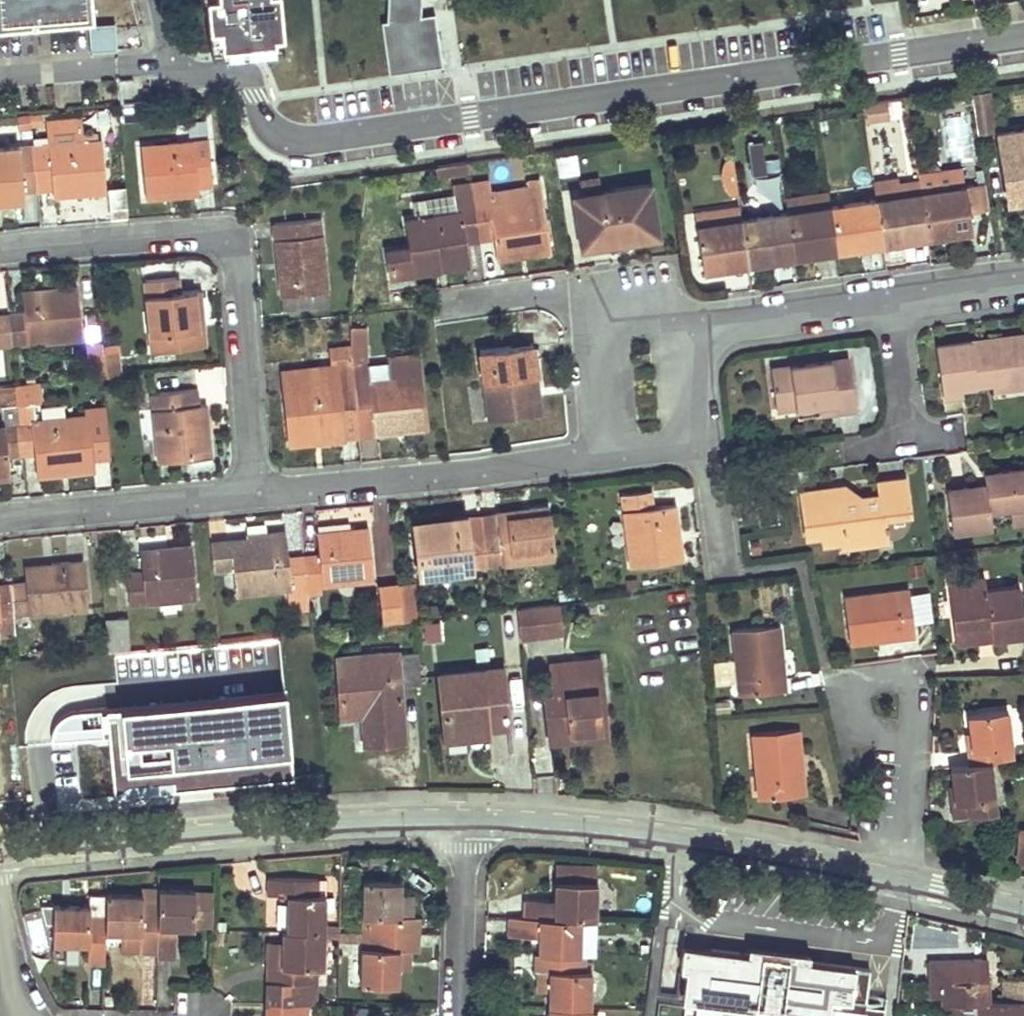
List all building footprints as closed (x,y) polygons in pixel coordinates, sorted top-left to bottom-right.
[(208,51),(281,44),(277,0),(204,0),(208,51)] [(379,18),(388,70),(443,64),(435,8),(434,0),(380,0),(379,18)] [(114,27),(90,28),(91,56),(115,55),(114,27)] [(987,96),(973,98),(977,129),(992,127),(987,96)] [(861,100),(864,118),(888,115),(885,97),(861,100)] [(49,141),(32,142),(35,188),(51,186),(52,193),(103,188),(98,136),(78,138),(77,119),(48,121),(48,134),(49,141)] [(49,141),(48,134),(32,135),(32,142),(49,141)] [(139,144),(145,196),(197,192),(195,185),(212,183),(207,138),(139,144)] [(1007,199),(1023,196),(1023,141),(1000,144),(1007,199)] [(0,145),(0,197),(22,195),(21,189),(35,188),(32,142),(0,145)] [(763,143),(748,145),(752,177),(767,175),(763,143)] [(598,190),(597,173),(576,174),(577,192),(598,190)] [(920,191),(960,185),(958,173),(918,179),(919,184),(920,191)] [(256,177),(239,178),(240,188),(256,187),(256,177)] [(486,178),(470,179),(478,240),(493,238),(496,259),(519,256),(518,247),(546,243),(537,177),(526,178),(527,186),(529,201),(490,207),(488,192),(486,178)] [(386,250),(390,274),(437,268),(436,260),(465,256),(463,242),(478,240),(470,179),(450,183),(452,195),(454,211),(414,218),(405,219),(409,247),(386,250)] [(960,185),(920,191),(925,231),(926,237),(951,233),(950,227),(970,224),(968,211),(989,208),(985,182),(960,185)] [(580,193),(589,246),(606,244),(604,236),(633,232),(634,239),(658,236),(648,183),(580,193)] [(920,191),(919,184),(901,186),(900,183),(873,186),(875,197),(920,191)] [(527,186),(488,192),(490,207),(529,201),(527,186)] [(106,189),(110,220),(127,218),(123,187),(106,189)] [(920,191),(875,197),(880,237),(881,243),(905,239),(904,234),(925,231),(920,191)] [(829,192),(784,197),(786,210),(830,203),(829,192)] [(92,214),(108,212),(105,195),(89,197),(92,214)] [(452,195),(411,201),(414,218),(454,211),(452,195)] [(875,197),(830,203),(836,243),(837,249),(860,246),(860,240),(880,237),(875,197)] [(830,203),(786,210),(792,250),(793,256),(816,252),(815,247),(836,243),(830,203)] [(738,217),(737,206),(697,212),(698,223),(738,217)] [(786,210),(738,217),(744,258),(745,262),(771,258),(771,253),(792,250),(786,210)] [(273,221),(282,293),(284,311),(329,305),(327,289),(318,217),(273,221)] [(698,223),(696,223),(702,268),(724,265),(723,261),(744,258),(738,217),(698,223)] [(633,232),(604,236),(606,244),(634,239),(633,232)] [(905,247),(909,263),(928,258),(924,242),(905,247)] [(145,278),(152,348),(203,343),(197,288),(178,290),(176,275),(145,278)] [(76,283),(21,289),(23,309),(7,310),(10,341),(81,335),(76,283)] [(10,341),(7,310),(0,311),(0,342),(10,341)] [(553,321),(540,322),(541,330),(554,329),(553,321)] [(351,378),(368,377),(363,326),(346,328),(349,350),(351,378)] [(554,329),(541,330),(542,340),(562,338),(561,328),(554,329)] [(937,345),(944,392),(963,390),(978,387),(977,380),(991,378),(993,392),(1013,388),(1012,377),(1023,375),(1023,333),(937,345)] [(84,344),(87,376),(103,374),(102,352),(101,343),(84,344)] [(511,344),(479,349),(480,354),(511,349),(511,344)] [(511,349),(480,354),(489,419),(539,412),(537,393),(530,394),(524,358),(513,359),(511,349)] [(115,350),(102,352),(103,374),(117,373),(115,350)] [(288,440),(342,434),(340,414),(355,413),(351,378),(349,350),(332,352),(334,364),(283,369),(285,387),(283,388),(288,440)] [(389,379),(368,381),(368,377),(351,378),(355,413),(371,411),(373,431),(424,426),(416,355),(387,358),(389,379)] [(537,393),(532,357),(524,358),(530,394),(537,393)] [(856,357),(772,369),(779,411),(797,409),(835,404),(836,414),(863,410),(856,357)] [(1012,377),(1013,388),(1023,387),(1023,375),(1012,377)] [(0,386),(0,401),(15,400),(14,385),(0,386)] [(196,403),(194,386),(150,391),(158,460),(190,456),(191,466),(211,464),(205,402),(196,403)] [(32,398),(15,400),(20,451),(35,450),(37,471),(89,466),(89,457),(84,414),(34,418),(32,398)] [(1,423),(0,423),(0,475),(8,474),(6,453),(20,451),(15,400),(0,401),(0,415),(1,423)] [(835,404),(797,409),(799,419),(836,414),(835,404)] [(84,414),(89,457),(108,456),(104,407),(84,408),(84,414)] [(371,411),(355,413),(357,433),(373,431),(371,411)] [(357,433),(355,413),(340,414),(342,434),(357,433)] [(951,492),(955,531),(995,526),(993,512),(1023,508),(1023,469),(987,473),(988,487),(951,492)] [(844,488),(804,492),(808,537),(822,535),(823,543),(843,541),(844,550),(868,547),(867,538),(886,536),(884,518),(883,510),(889,510),(890,517),(910,515),(906,480),(879,483),(881,497),(845,501),(844,488)] [(618,494),(628,566),(682,559),(679,541),(672,542),(667,503),(654,505),(652,489),(618,494)] [(673,502),(667,503),(672,542),(679,541),(673,502)] [(526,515),(495,518),(496,534),(482,535),(485,565),(550,558),(544,504),(525,506),(526,515)] [(525,506),(494,510),(494,513),(495,518),(526,515),(525,506)] [(496,534),(495,518),(494,513),(479,514),(482,535),(496,534)] [(479,514),(464,516),(467,537),(482,535),(479,514)] [(464,516),(412,522),(418,572),(485,565),(482,535),(467,537),(464,516)] [(346,521),(315,524),(316,531),(347,528),(346,521)] [(316,531),(314,531),(316,553),(301,554),(304,583),(371,577),(366,526),(347,528),(316,531)] [(272,536),(284,534),(283,529),(247,533),(247,538),(248,546),(272,543),(272,536)] [(247,538),(209,542),(212,569),(231,567),(233,591),(286,586),(287,599),(305,597),(304,583),(301,554),(286,556),(284,534),(272,536),(272,543),(248,546),(247,538)] [(886,536),(867,538),(868,547),(887,545),(886,536)] [(209,542),(189,544),(192,574),(212,572),(212,569),(209,542)] [(189,544),(137,549),(139,570),(125,571),(128,601),(194,594),(192,574),(189,544)] [(82,559),(22,564),(23,581),(8,582),(11,611),(86,604),(82,559)] [(956,645),(1023,635),(1023,621),(1018,581),(985,586),(983,574),(947,579),(956,645)] [(624,582),(626,588),(635,587),(632,580),(624,582)] [(13,632),(11,611),(8,582),(0,583),(0,633),(13,632)] [(410,599),(409,582),(393,583),(395,601),(410,599)] [(377,624),(413,620),(410,599),(395,601),(393,583),(373,586),(377,624)] [(843,596),(848,644),(875,640),(874,635),(895,631),(896,637),(914,634),(909,586),(843,596)] [(516,634),(553,630),(551,603),(514,608),(516,634)] [(127,617),(103,618),(104,648),(128,647),(127,617)] [(424,623),(424,639),(440,639),(440,623),(424,623)] [(738,694),(785,688),(782,662),(776,663),(774,641),(780,640),(778,623),(731,629),(738,694)] [(895,631),(874,635),(875,640),(896,637),(895,631)] [(780,640),(774,641),(776,663),(782,662),(780,640)] [(475,648),(476,659),(485,658),(485,654),(493,653),(492,648),(484,648),(484,646),(475,648)] [(361,715),(363,742),(404,738),(399,686),(420,684),(418,651),(397,653),(397,651),(335,656),(340,717),(361,715)] [(543,695),(548,741),(571,738),(570,732),(598,728),(596,710),(603,709),(600,677),(593,677),(591,658),(549,663),(553,694),(543,695)] [(437,673),(443,731),(487,727),(508,725),(502,667),(437,673)] [(282,691),(119,707),(125,766),(288,751),(282,691)] [(965,747),(967,763),(990,760),(1001,759),(1001,745),(1014,743),(1008,707),(966,713),(972,745),(965,747)] [(571,738),(606,734),(603,709),(596,710),(598,728),(570,732),(571,738)] [(487,727),(443,731),(443,739),(488,735),(487,727)] [(757,797),(802,792),(800,766),(796,767),(794,746),(798,745),(796,729),(751,733),(757,797)] [(949,799),(951,816),(997,809),(990,760),(967,763),(949,766),(953,798),(949,799)] [(596,916),(598,865),(556,863),(555,898),(523,896),(523,913),(581,916),(596,916)] [(286,891),(285,929),(324,930),(325,892),(318,892),(318,876),(288,876),(268,875),(268,891),(286,891)] [(369,914),(368,930),(419,932),(420,914),(413,914),(400,914),(401,891),(401,878),(362,877),(361,914),(369,914)] [(155,950),(157,887),(141,886),(141,892),(105,891),(105,900),(104,941),(119,941),(120,930),(139,930),(139,950),(155,950)] [(155,955),(176,956),(177,925),(193,926),(194,888),(157,887),(155,950),(155,955)] [(213,888),(194,888),(193,926),(212,926),(213,888)] [(414,891),(401,891),(400,914),(413,914),(414,891)] [(91,904),(53,903),(53,909),(42,909),(47,926),(52,926),(52,940),(87,941),(87,961),(103,962),(104,941),(105,900),(91,900),(91,904)] [(537,933),(536,950),(580,952),(581,916),(523,913),(508,913),(508,932),(537,933)] [(595,952),(596,916),(581,916),(580,952),(585,952),(595,952)] [(266,975),(265,1002),(304,1002),(316,1003),(316,966),(323,966),(324,930),(285,929),(282,929),(282,940),(266,939),(266,975)] [(139,930),(120,930),(119,941),(119,949),(139,950),(139,930)] [(360,947),(360,981),(398,982),(399,967),(399,947),(412,947),(419,947),(419,932),(368,930),(368,947),(360,947)] [(694,999),(701,945),(682,943),(679,966),(684,966),(681,998),(694,999)] [(767,954),(768,946),(747,944),(746,951),(767,954)] [(883,1005),(863,1003),(868,966),(807,958),(808,951),(768,946),(767,954),(746,951),(701,945),(694,999),(692,1015),(728,1015),(729,1008),(781,1015),(882,1015),(883,1005)] [(412,947),(399,947),(399,967),(411,967),(412,947)] [(548,987),(548,1005),(590,1006),(591,970),(585,969),(585,952),(580,952),(536,950),(533,950),(532,967),(538,967),(537,987),(548,987)] [(942,995),(942,1002),(946,1002),(987,1001),(987,963),(981,963),(981,956),(929,957),(930,995),(942,995)] [(1002,978),(1002,1001),(1023,1000),(1023,977),(1002,978)] [(946,1015),(1023,1015),(1023,1000),(1002,1001),(987,1001),(946,1002),(946,1015)] [(265,1002),(265,1015),(304,1015),(304,1002),(265,1002)] [(590,1006),(548,1005),(547,1015),(590,1015),(590,1006)]
